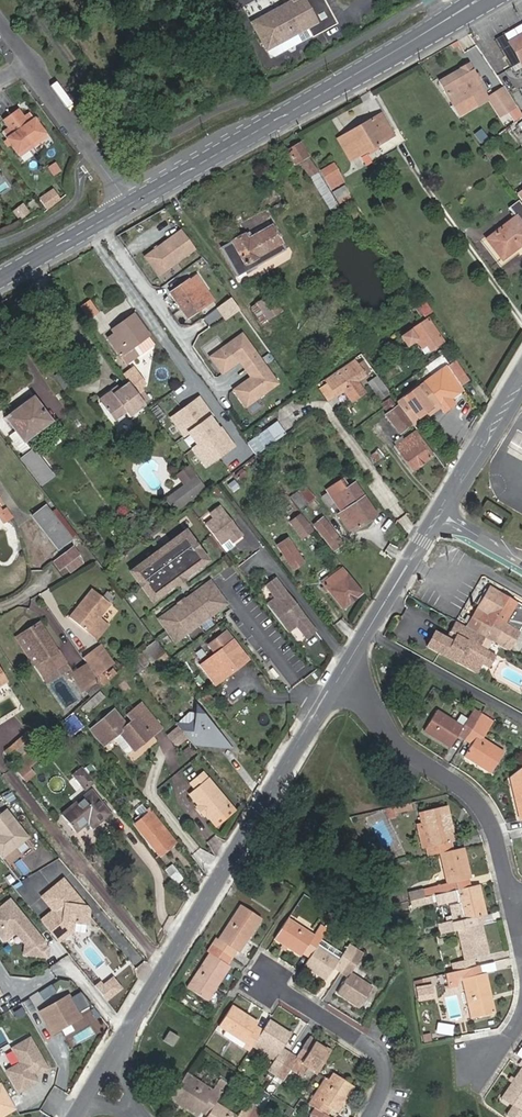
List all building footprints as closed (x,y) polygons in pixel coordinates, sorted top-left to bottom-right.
[(295,2),(255,24),(270,51),(291,39),(319,23),(314,15),(329,7),(325,0),(294,0),(295,2)] [(329,7),(314,15),(319,23),(324,32),(338,24),(329,7)] [(324,32),(319,23),(291,39),(270,51),(272,55),(278,57),(291,50),(291,45),(295,43),(299,46),(324,32)] [(511,42),(521,61),(521,36),(511,42)] [(490,99),(489,97),(470,65),(441,82),(454,105),(473,94),(479,105),(490,99)] [(507,90),(506,88),(496,93),(498,96),(507,90)] [(508,113),(518,107),(507,90),(498,96),(508,113)] [(501,117),(508,113),(498,96),(491,101),(501,117)] [(11,115),(32,146),(47,136),(30,113),(24,117),(18,109),(11,115)] [(19,154),(32,146),(11,115),(4,119),(10,127),(3,132),(7,138),(6,142),(11,142),(19,154)] [(360,155),(393,135),(382,115),(339,140),(347,153),(356,148),(360,155)] [(308,157),(309,156),(301,143),(292,148),(294,151),(289,153),(295,164),(300,161),(308,157)] [(347,153),(351,160),(360,155),(356,148),(347,153)] [(312,175),(318,172),(308,157),(300,161),(309,177),(312,175)] [(330,181),(339,175),(334,165),(322,171),(327,180),(328,179),(330,181)] [(327,201),(333,198),(318,172),(312,175),(323,196),(324,195),(327,201)] [(333,188),(343,183),(339,175),(330,181),(333,188)] [(339,201),(349,194),(345,187),(334,193),(339,201)] [(52,192),(40,198),(45,207),(56,201),(52,192)] [(22,220),(32,212),(25,202),(14,210),(22,220)] [(518,202),(511,208),(517,217),(487,240),(503,260),(521,245),(521,207),(518,202)] [(239,274),(284,250),(272,226),(248,239),(247,236),(224,248),(239,274)] [(192,249),(178,228),(141,256),(157,277),(192,249)] [(188,316),(213,300),(197,276),(173,293),(188,316)] [(268,320),(282,311),(272,294),(258,304),(268,320)] [(100,311),(91,300),(83,305),(92,317),(100,311)] [(233,318),(239,314),(229,301),(216,311),(224,322),(232,317),(233,318)] [(419,305),(425,314),(431,309),(426,301),(419,305)] [(247,311),(257,327),(268,320),(258,304),(247,311)] [(127,364),(147,349),(142,340),(149,335),(134,315),(113,330),(115,334),(110,338),(127,364)] [(431,350),(444,341),(428,319),(400,338),(408,350),(419,342),(423,348),(427,345),(431,350)] [(240,332),(206,356),(220,374),(238,362),(249,376),(232,389),(245,407),(277,381),(240,332)] [(365,375),(374,369),(363,354),(357,357),(355,359),(365,375)] [(355,359),(326,379),(329,383),(337,394),(365,375),(355,359)] [(460,385),(468,379),(455,361),(449,365),(448,366),(460,385)] [(465,392),(460,385),(448,366),(440,372),(457,397),(465,392)] [(141,387),(145,384),(134,368),(126,374),(139,393),(143,390),(141,387)] [(55,376),(64,389),(71,385),(62,371),(55,376)] [(370,383),(381,399),(389,393),(377,377),(370,383)] [(128,416),(144,405),(127,382),(118,388),(111,392),(107,392),(100,397),(100,401),(113,421),(126,412),(128,416)] [(329,400),(337,394),(329,383),(322,388),(329,400)] [(426,383),(399,403),(413,422),(421,416),(423,419),(434,412),(431,409),(437,405),(439,410),(444,407),(426,383)] [(10,434),(18,446),(51,421),(34,398),(8,417),(17,429),(10,434)] [(390,406),(395,403),(391,398),(386,401),(390,406)] [(233,448),(220,430),(217,431),(209,419),(211,417),(198,399),(170,419),(183,438),(187,434),(196,447),(192,450),(205,468),(233,448)] [(416,427),(439,410),(437,405),(431,409),(434,412),(423,419),(421,416),(413,422),(416,427)] [(400,432),(412,424),(398,406),(387,414),(400,432)] [(257,454),(260,452),(286,433),(278,422),(251,442),(257,450),(254,453),(256,455),(257,454)] [(520,430),(510,446),(521,453),(521,431),(520,430)] [(397,446),(413,469),(434,454),(417,431),(397,446)] [(52,449),(63,442),(58,434),(47,442),(52,449)] [(254,453),(257,450),(251,442),(247,444),(254,453)] [(381,447),(369,457),(377,467),(389,457),(381,447)] [(42,484),(53,475),(34,450),(22,459),(42,484)] [(175,511),(203,491),(187,469),(180,474),(186,484),(183,486),(166,498),(175,511)] [(180,474),(177,476),(183,486),(186,484),(180,474)] [(314,509),(319,504),(311,494),(315,491),(309,483),(292,496),(308,517),(315,511),(314,509)] [(351,531),(376,513),(356,483),(339,494),(349,508),(340,514),(351,531)] [(234,543),(243,536),(220,506),(210,514),(214,519),(206,525),(226,550),(235,544),(234,543)] [(1,510),(0,508),(0,511),(1,511),(2,511),(7,518),(11,515),(6,507),(1,510)] [(71,538),(50,512),(47,507),(35,517),(59,548),(71,538)] [(71,538),(77,533),(61,512),(57,507),(50,512),(71,538)] [(291,521),(303,536),(311,530),(300,515),(291,521)] [(334,550),(344,543),(324,517),(315,524),(334,550)] [(147,563),(133,574),(154,603),(179,585),(172,575),(177,571),(185,581),(210,563),(188,533),(174,544),(176,546),(149,566),(147,563)] [(293,568),(303,561),(288,538),(278,545),(293,568)] [(70,572),(84,562),(74,547),(55,562),(60,569),(65,566),(70,572)] [(344,608),(362,593),(342,568),(324,583),(344,608)] [(275,597),(268,603),(280,618),(297,604),(275,577),(266,584),(275,597)] [(213,584),(161,621),(177,644),(229,606),(213,584)] [(521,636),(521,631),(510,624),(521,604),(492,587),(478,611),(487,616),(478,633),(487,638),(496,643),(509,650),(513,652),(521,636)] [(71,617),(88,631),(89,629),(99,617),(110,603),(93,589),(71,617)] [(307,636),(317,629),(297,604),(280,618),(290,630),(298,624),(307,636)] [(89,629),(99,637),(109,625),(99,617),(89,629)] [(90,661),(74,671),(42,621),(23,633),(40,662),(36,664),(48,683),(64,672),(68,678),(73,675),(84,691),(87,688),(92,695),(105,683),(98,673),(90,662),(90,661)] [(444,655),(445,652),(460,660),(462,655),(473,661),(476,657),(485,662),(492,650),(483,645),(487,638),(478,633),(473,630),(457,621),(451,632),(457,636),(454,642),(447,638),(436,632),(428,647),(444,655)] [(299,627),(293,630),(300,642),(306,639),(299,627)] [(203,665),(216,682),(246,659),(226,632),(215,641),(221,651),(214,657),(203,665)] [(451,632),(447,638),(454,642),(457,636),(451,632)] [(16,638),(34,666),(36,664),(40,662),(23,633),(16,638)] [(492,650),(496,643),(487,638),(483,645),(492,650)] [(130,663),(137,673),(166,651),(157,640),(142,652),(143,653),(130,663)] [(215,641),(207,647),(214,657),(221,651),(215,641)] [(106,667),(115,661),(106,648),(97,654),(106,667)] [(106,667),(97,654),(94,649),(86,655),(90,661),(90,662),(98,673),(106,667)] [(485,662),(492,666),(499,654),(492,650),(485,662)] [(460,660),(481,671),(485,662),(476,657),(473,661),(462,655),(460,660)] [(109,679),(112,676),(106,667),(98,673),(105,683),(109,679)] [(125,694),(133,689),(125,679),(118,685),(125,694)] [(84,705),(87,709),(101,696),(97,692),(84,705)] [(119,732),(133,750),(160,728),(141,702),(126,714),(132,721),(125,727),(113,712),(93,728),(105,743),(119,732)] [(195,745),(232,748),(197,706),(195,720),(189,725),(176,723),(195,745)] [(451,746),(458,734),(466,739),(479,718),(482,714),(473,710),(469,717),(463,726),(456,721),(437,710),(425,730),(451,746)] [(469,717),(461,713),(456,721),(463,726),(469,717)] [(482,738),(493,720),(482,714),(479,718),(486,722),(478,735),(482,738)] [(466,756),(491,771),(503,751),(482,738),(478,735),(486,722),(479,718),(466,739),(473,744),(466,756)] [(72,736),(77,732),(68,721),(64,725),(72,736)] [(59,736),(64,732),(59,727),(54,731),(59,736)] [(14,741),(6,748),(17,761),(22,757),(25,754),(14,741)] [(39,743),(25,754),(22,757),(29,766),(46,751),(39,743)] [(188,759),(195,754),(190,746),(183,752),(188,759)] [(34,773),(29,766),(22,757),(17,761),(13,765),(25,780),(34,773)] [(86,789),(95,782),(83,767),(74,775),(86,789)] [(511,776),(520,819),(521,818),(521,767),(511,776)] [(212,822),(231,805),(204,772),(191,784),(196,790),(190,794),(198,804),(207,815),(212,822)] [(99,823),(111,813),(93,790),(62,814),(76,831),(88,822),(95,817),(99,823)] [(396,813),(414,809),(412,802),(395,806),(396,813)] [(195,807),(203,817),(207,815),(198,804),(195,807)] [(451,842),(455,841),(447,805),(424,811),(432,847),(426,848),(428,856),(436,854),(440,853),(453,850),(451,842)] [(397,817),(396,813),(395,806),(388,808),(388,807),(385,807),(388,813),(390,818),(397,817)] [(0,814),(0,855),(3,859),(30,838),(7,808),(0,814)] [(160,854),(176,841),(151,811),(135,824),(160,854)] [(418,825),(423,849),(426,848),(432,847),(424,811),(420,811),(423,824),(418,825)] [(88,822),(92,828),(99,823),(95,817),(88,822)] [(462,879),(471,877),(464,848),(453,850),(440,853),(447,883),(434,886),(436,894),(457,889),(455,881),(462,879)] [(175,884),(182,878),(172,865),(165,871),(175,884)] [(77,922),(90,924),(92,910),(88,906),(81,905),(80,896),(66,879),(44,897),(55,910),(43,921),(47,927),(60,942),(75,930),(77,922)] [(464,888),(462,879),(455,881),(457,889),(464,888)] [(480,924),(478,916),(487,914),(480,884),(464,888),(457,889),(436,894),(438,905),(459,900),(460,903),(451,905),(455,922),(453,922),(453,921),(439,924),(442,933),(456,930),(458,930),(480,924)] [(421,889),(425,896),(425,897),(433,895),(436,894),(434,886),(421,889)] [(427,903),(434,902),(433,895),(425,897),(427,903)] [(88,906),(80,896),(81,905),(88,906)] [(412,906),(427,903),(425,897),(416,899),(411,900),(412,906)] [(47,943),(32,924),(30,926),(26,922),(28,920),(12,900),(0,909),(0,933),(5,940),(16,931),(27,944),(34,944),(33,955),(49,956),(50,947),(46,947),(47,943)] [(237,951),(239,952),(261,919),(241,905),(218,939),(217,938),(212,944),(232,957),(237,951)] [(301,955),(303,953),(310,957),(318,945),(324,935),(318,930),(315,935),(288,918),(275,939),(283,944),(289,948),(301,955)] [(473,958),(489,954),(482,924),(480,924),(458,930),(465,960),(452,963),(454,971),(461,969),(475,966),(473,958)] [(188,987),(208,1000),(230,966),(228,964),(232,957),(212,944),(208,952),(210,953),(188,987)] [(280,949),(286,953),(289,948),(283,944),(280,949)] [(334,967),(341,972),(356,949),(349,944),(339,959),(318,945),(310,957),(305,965),(326,980),(334,967)] [(338,993),(360,1007),(372,987),(351,973),(363,954),(356,949),(341,972),(348,976),(338,993)] [(486,973),(494,971),(492,962),(480,965),(482,974),(486,973)] [(472,1017),(495,1012),(486,973),(482,974),(480,965),(475,966),(461,969),(472,1017)] [(100,992),(108,1001),(123,989),(115,980),(104,989),(100,992)] [(83,1017),(71,994),(41,1010),(53,1033),(62,1028),(61,1027),(70,1023),(71,1023),(83,1017)] [(257,1040),(263,1030),(256,1026),(258,1023),(232,1006),(219,1026),(226,1030),(223,1035),(242,1047),(243,1046),(250,1051),(257,1040)] [(289,1053),(282,1048),(292,1034),(270,1020),(263,1030),(257,1040),(278,1054),(269,1069),(276,1074),(289,1053)] [(165,1040),(173,1045),(179,1037),(170,1031),(165,1040)] [(46,1068),(29,1037),(11,1046),(19,1062),(6,1069),(17,1090),(35,1080),(31,1072),(36,1069),(38,1073),(46,1068)] [(307,1066),(318,1073),(331,1053),(309,1039),(297,1057),(289,1053),(276,1074),(283,1079),(290,1068),(301,1075),(307,1066)] [(521,1111),(521,1110),(521,1067),(515,1078),(512,1082),(501,1097),(512,1105),(505,1115),(509,1116),(521,1116),(521,1111)] [(332,1107),(338,1111),(353,1087),(333,1073),(329,1080),(313,1105),(315,1107),(327,1115),(332,1107)] [(214,1091),(187,1074),(185,1077),(212,1094),(214,1091)] [(208,1115),(216,1103),(221,1095),(214,1091),(212,1094),(185,1077),(173,1096),(199,1113),(200,1111),(208,1115)] [(309,1103),(313,1105),(329,1080),(326,1077),(309,1103)] [(227,1085),(220,1081),(214,1091),(221,1095),(227,1085)] [(0,1083),(0,1114),(13,1107),(0,1083)] [(197,1116),(199,1113),(173,1096),(171,1099),(197,1116)] [(255,1106),(256,1105),(248,1100),(238,1116),(216,1103),(208,1115),(207,1116),(248,1116),(255,1106)] [(262,1110),(255,1106),(248,1116),(258,1116),(262,1110)] [(327,1115),(315,1107),(311,1115),(314,1116),(330,1116),(327,1115)]
